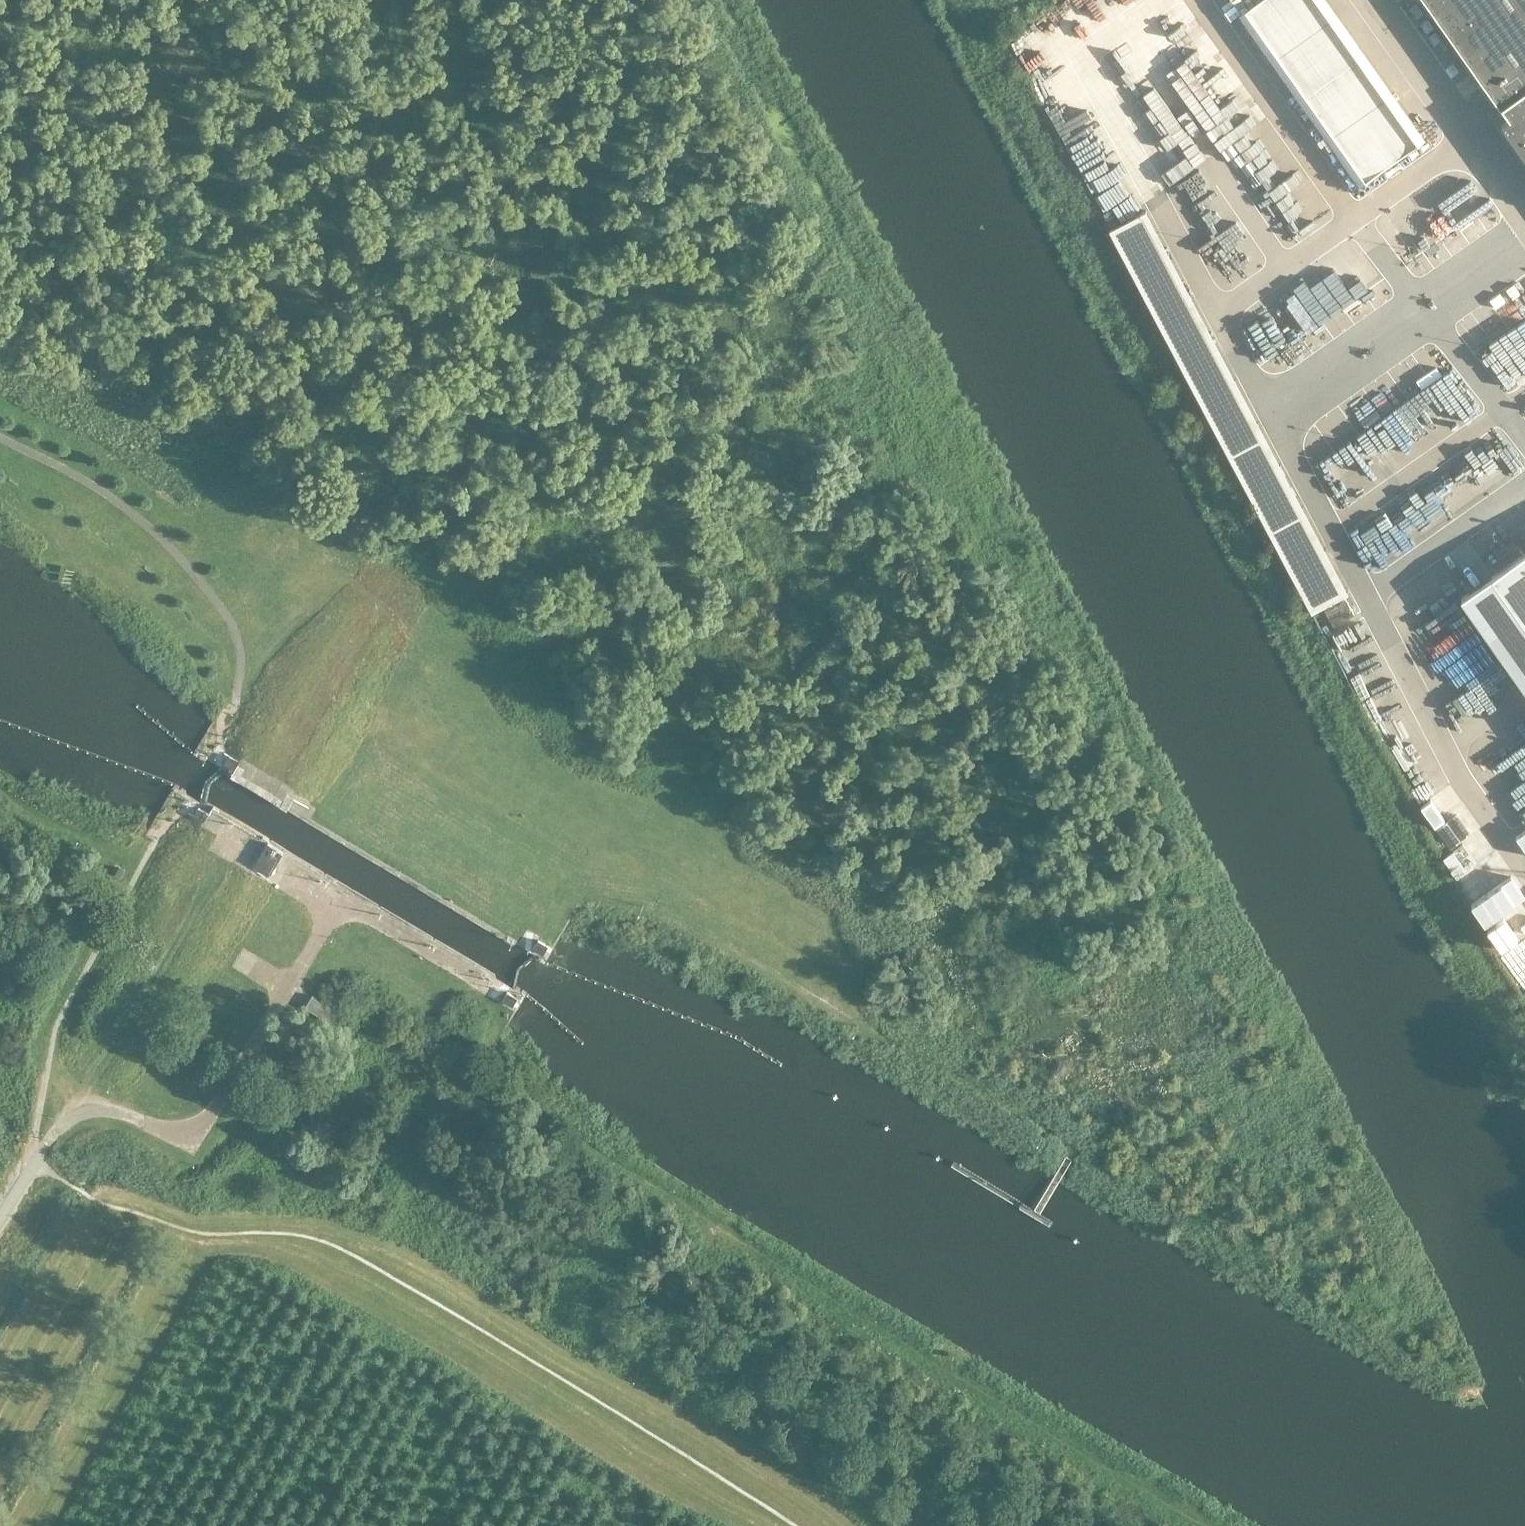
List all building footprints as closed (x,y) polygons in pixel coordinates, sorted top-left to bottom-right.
[(1424,137),(1328,0),(1257,0),(1239,13),(1359,183),(1424,137)] [(1501,107),(1502,106),(1509,116),(1501,122),(1524,156),(1524,0),(1426,0),(1501,107)] [(1461,597),(1524,687),(1524,551),(1461,597)] [(235,769),(238,764),(240,761),(229,754),(224,763),(235,769)] [(193,815),(204,821),(209,812),(199,806),(193,815)] [(284,850),(268,840),(265,845),(255,863),(270,872),(284,850)] [(549,944),(538,938),(533,947),(544,953),(549,944)] [(507,990),(502,998),(513,1004),(518,996),(507,990)] [(336,1008),(312,994),(306,1006),(330,1020),(336,1008)]
